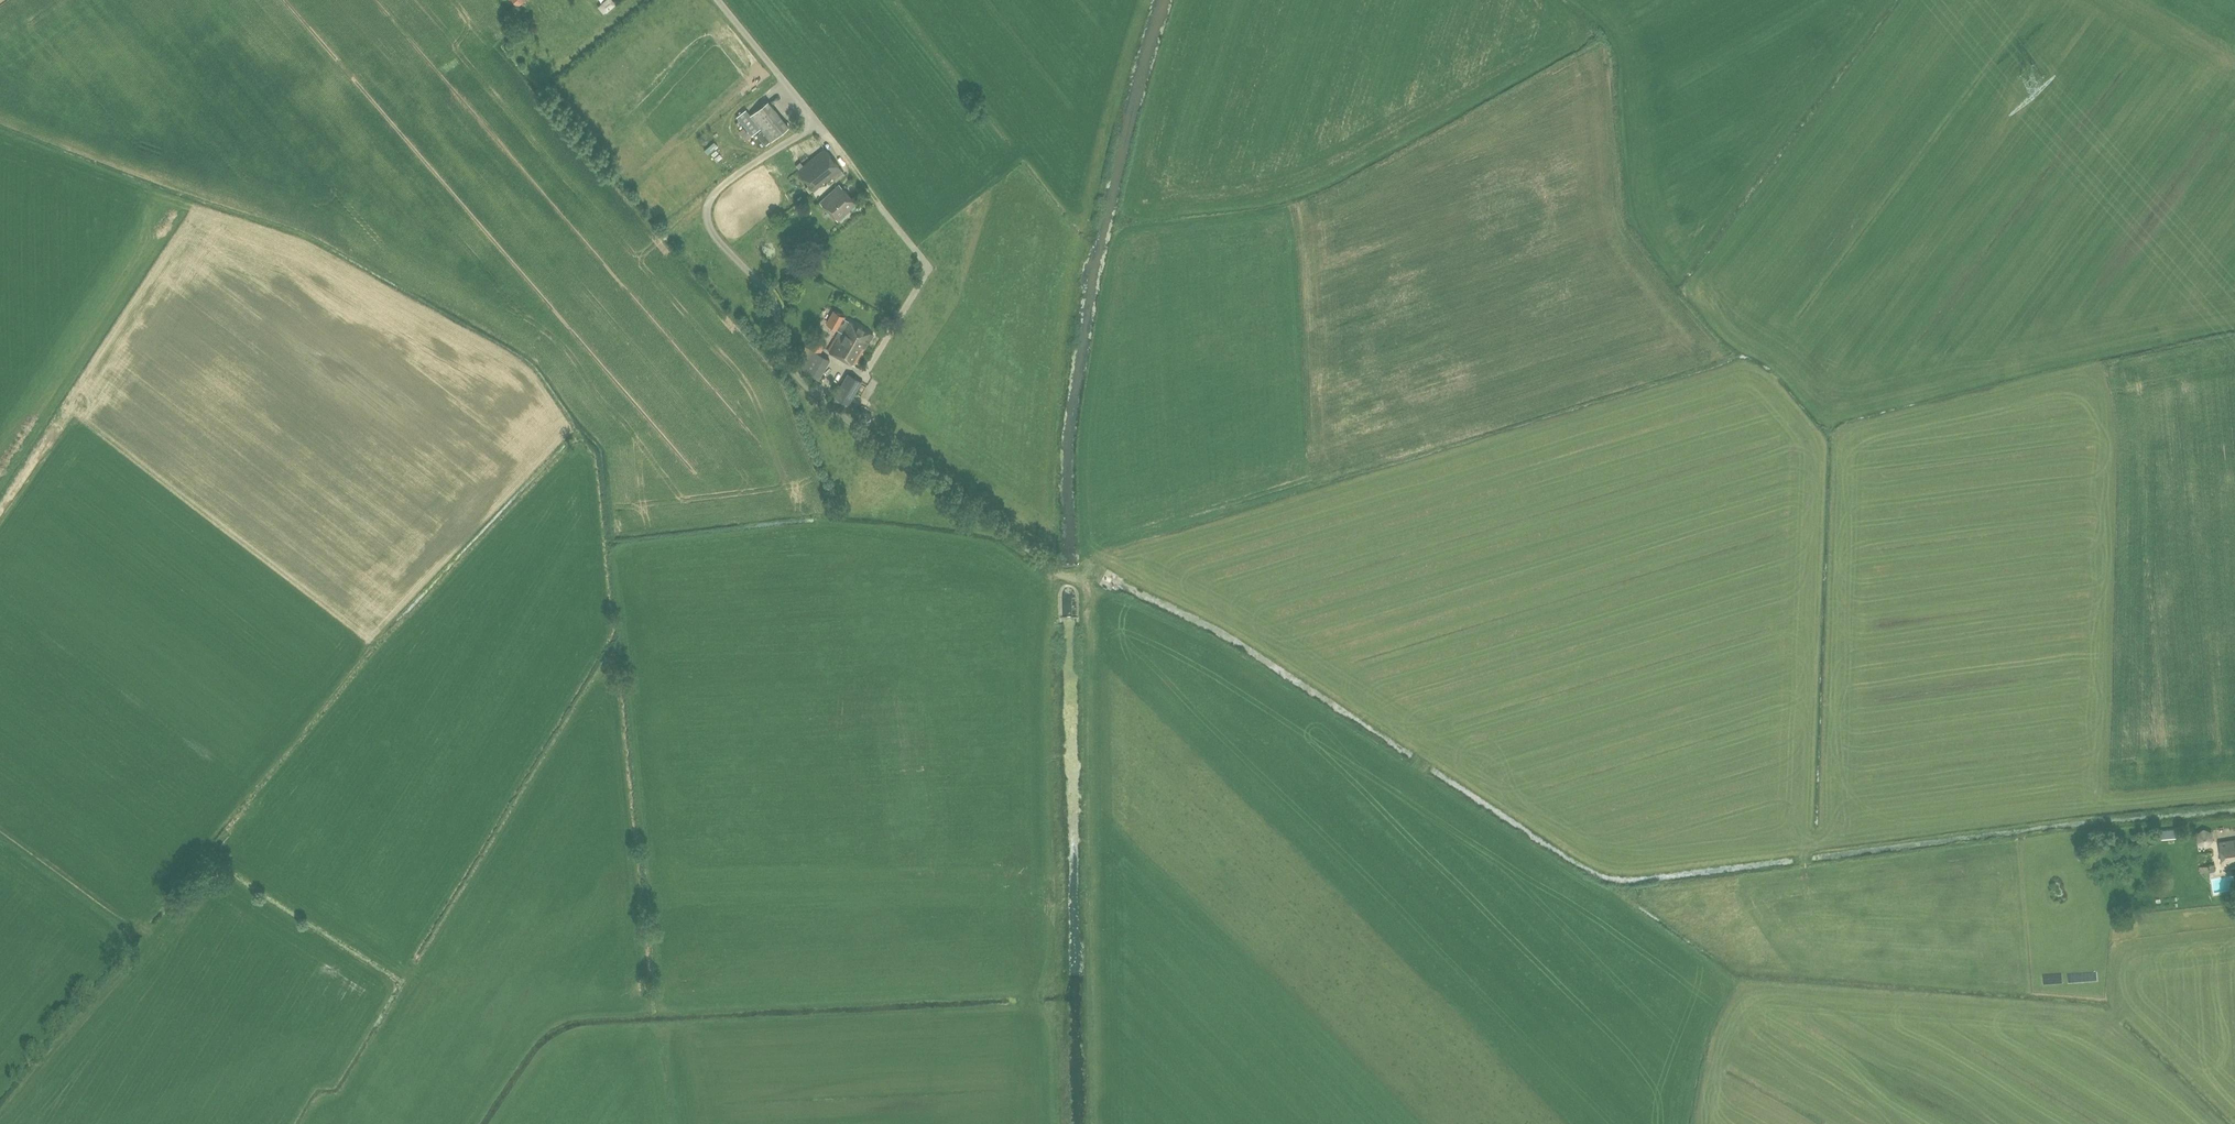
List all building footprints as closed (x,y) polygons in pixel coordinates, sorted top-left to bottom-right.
[(614,3),(612,0),(605,0),(599,5),(604,11),(614,3)] [(788,126),(768,100),(752,113),(747,107),(737,115),(752,134),(760,128),(771,141),(788,126)] [(841,168),(824,148),(797,169),(814,190),(841,168)] [(857,202),(839,183),(820,201),(838,220),(857,202)] [(828,349),(855,365),(873,333),(833,311),(827,322),(836,327),(838,324),(842,326),(828,349)] [(799,367),(818,378),(829,359),(819,353),(825,342),(816,337),(799,367)] [(846,403),(860,380),(848,373),(839,388),(834,385),(829,392),(846,403)] [(849,404),(846,403),(835,396),(832,401),(846,409),(849,404)] [(2213,840),(2211,833),(2203,829),(2197,835),(2198,842),(2206,845),(2213,840)] [(2219,842),(2223,864),(2234,862),(2234,839),(2219,842)] [(2199,866),(2200,872),(2215,871),(2214,864),(2199,866)] [(2219,892),(2224,891),(2222,879),(2216,880),(2219,892)] [(2102,971),(2075,972),(2075,983),(2103,981),(2102,971)]
